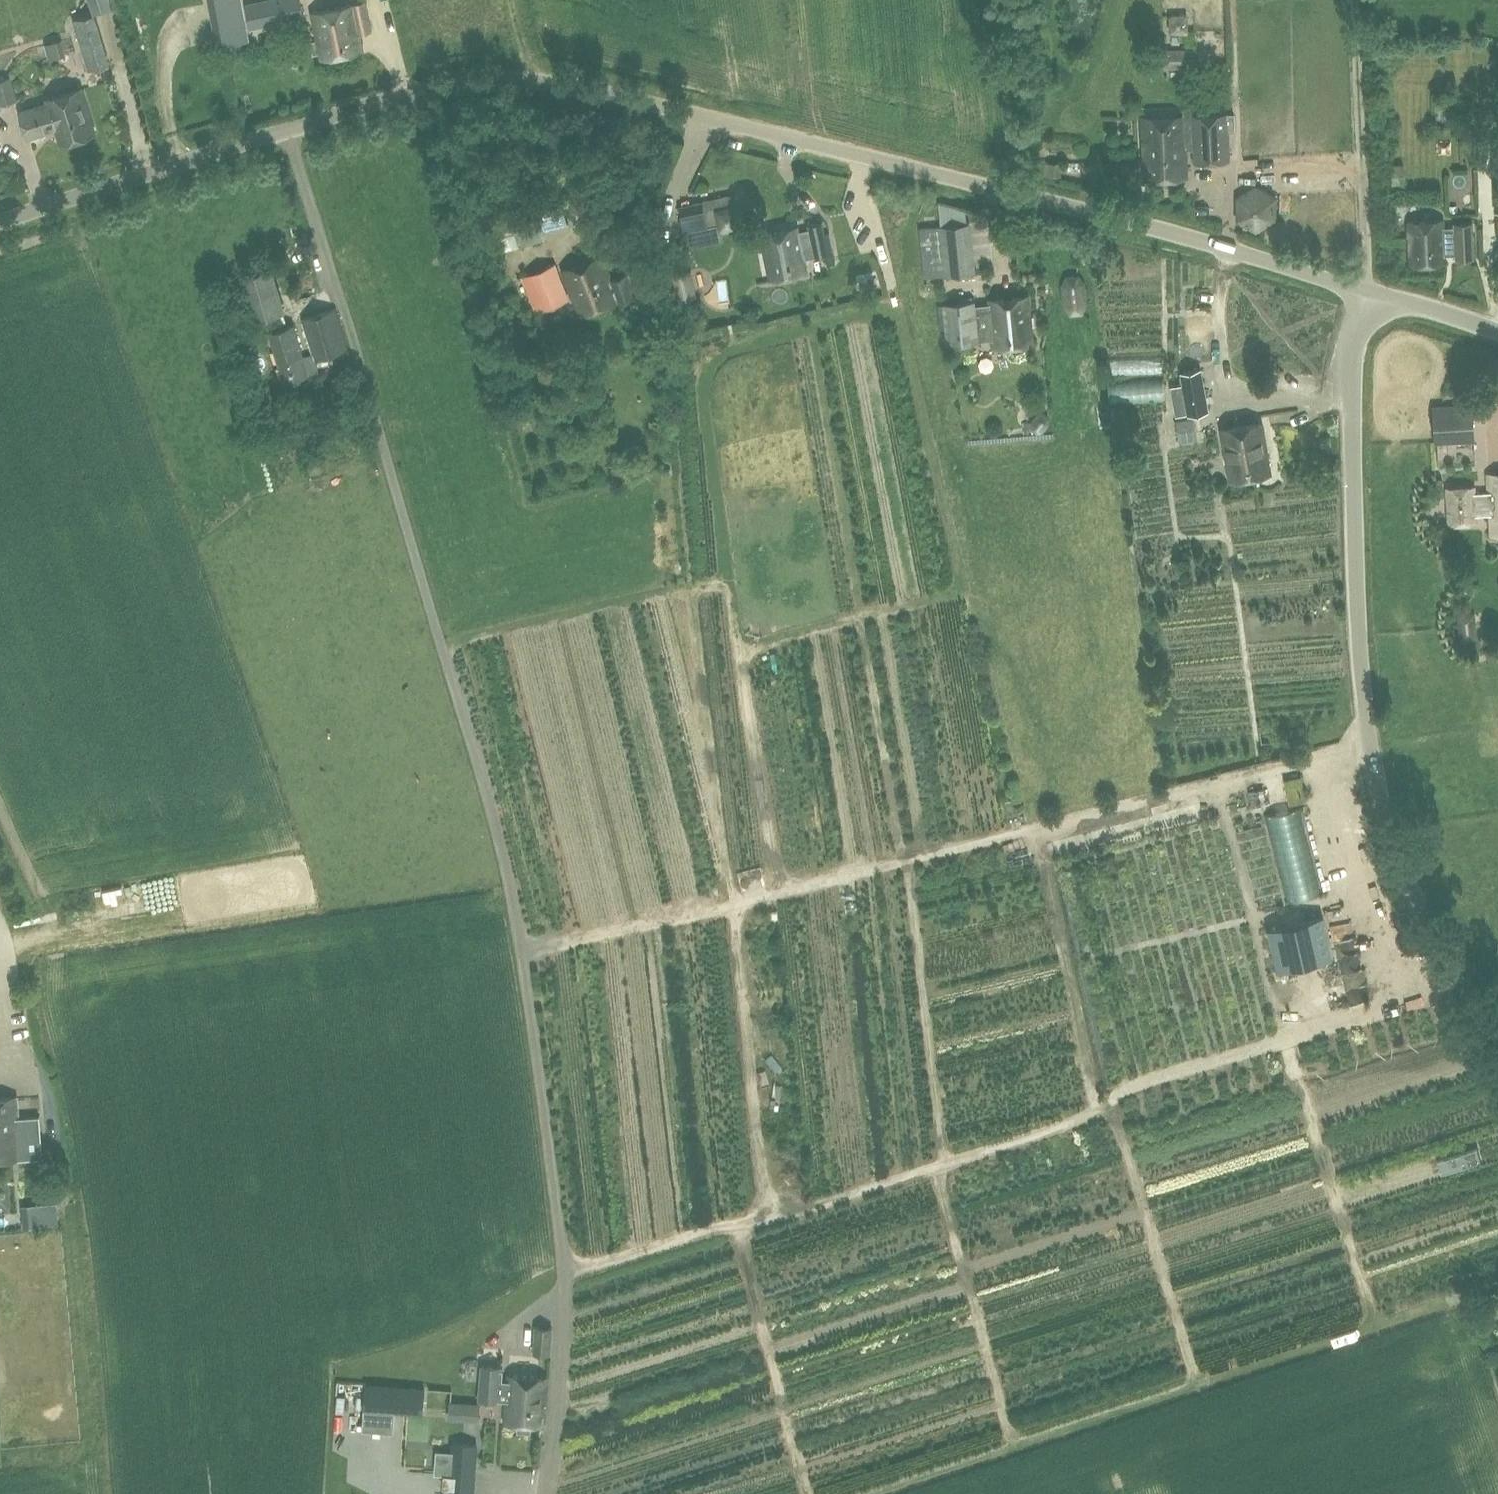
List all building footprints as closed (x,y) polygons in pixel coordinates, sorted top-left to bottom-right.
[(93,11),(111,5),(109,0),(89,0),(93,11)] [(209,3),(218,44),(247,38),(239,0),(209,0),(209,3)] [(270,23),(289,19),(285,0),(265,0),(270,23)] [(370,31),(364,2),(311,13),(321,58),(361,49),(358,34),(370,31)] [(96,13),(72,18),(75,33),(86,69),(109,63),(99,28),(96,13)] [(44,43),(48,58),(66,54),(62,39),(44,43)] [(1161,67),(1196,68),(1196,48),(1161,48),(1161,67)] [(2,108),(2,105),(17,100),(10,75),(0,79),(0,109),(2,108)] [(27,137),(55,129),(60,143),(94,132),(80,87),(44,98),(45,101),(19,109),(27,137)] [(1230,160),(1228,113),(1142,117),(1145,178),(1186,176),(1185,144),(1193,144),(1193,161),(1230,160)] [(1249,177),(1226,204),(1254,229),(1271,210),(1263,203),(1270,195),(1249,177)] [(702,201),(678,206),(685,249),(722,241),(719,230),(742,225),(737,202),(735,202),(733,194),(702,201)] [(519,243),(570,228),(563,205),(538,212),(539,215),(513,222),(519,243)] [(1453,222),(1453,226),(1443,226),(1443,220),(1409,222),(1410,263),(1445,262),(1444,255),(1455,255),(1455,258),(1475,258),(1473,221),(1453,222)] [(829,254),(829,252),(834,251),(830,232),(825,232),(822,221),(806,225),(807,229),(798,231),(797,227),(761,235),(770,278),(806,270),(804,260),(829,254)] [(919,227),(924,277),(972,272),(966,223),(919,227)] [(564,270),(581,315),(637,293),(629,271),(610,278),(602,256),(564,270)] [(535,314),(569,299),(555,263),(521,276),(535,314)] [(286,310),(273,266),(236,276),(249,319),(241,322),(245,334),(287,321),(284,310),(286,310)] [(673,275),(679,300),(696,296),(690,271),(673,275)] [(1063,275),(1060,286),(1062,305),(1069,315),(1084,314),(1088,303),(1085,280),(1079,274),(1063,275)] [(994,347),(1033,343),(1029,295),(989,299),(990,303),(975,304),(975,300),(944,303),(947,343),(979,341),(979,339),(993,338),(994,347)] [(307,374),(319,371),(315,359),(348,349),(335,308),(303,317),(314,353),(302,356),(293,325),(270,332),(284,381),(307,374)] [(1123,348),(1123,338),(1101,339),(1102,349),(1123,348)] [(1209,411),(1202,367),(1180,371),(1188,414),(1209,411)] [(1160,382),(1106,380),(1106,395),(1160,397),(1160,382)] [(1434,442),(1475,440),(1473,402),(1432,404),(1434,442)] [(1195,439),(1191,416),(1176,418),(1179,441),(1195,439)] [(1270,472),(1261,422),(1222,429),(1230,479),(1270,472)] [(1487,474),(1489,491),(1490,507),(1489,507),(1491,534),(1497,533),(1497,473),(1487,474)] [(1449,522),(1475,521),(1474,508),(1489,507),(1490,507),(1489,491),(1473,493),(1473,486),(1446,488),(1449,522)] [(1455,616),(1455,638),(1470,638),(1470,616),(1455,616)] [(1296,804),(1267,808),(1279,895),(1308,891),(1296,804)] [(1076,828),(1079,839),(1096,835),(1093,824),(1076,828)] [(1320,922),(1267,935),(1277,974),(1330,960),(1320,922)] [(16,1095),(0,1097),(0,1159),(28,1157),(27,1143),(20,1143),(16,1095)] [(53,1222),(52,1198),(25,1199),(25,1223),(53,1222)] [(535,1325),(534,1336),(533,1353),(551,1354),(553,1327),(535,1325)] [(499,1399),(506,1399),(504,1421),(518,1422),(517,1432),(530,1432),(531,1423),(545,1424),(548,1376),(508,1373),(508,1381),(503,1380),(504,1368),(501,1368),(502,1365),(481,1364),(479,1398),(499,1400),(499,1399)] [(423,1413),(425,1386),(365,1381),(362,1413),(393,1415),(394,1412),(423,1413)] [(478,1442),(450,1441),(447,1493),(474,1493),(478,1442)]
